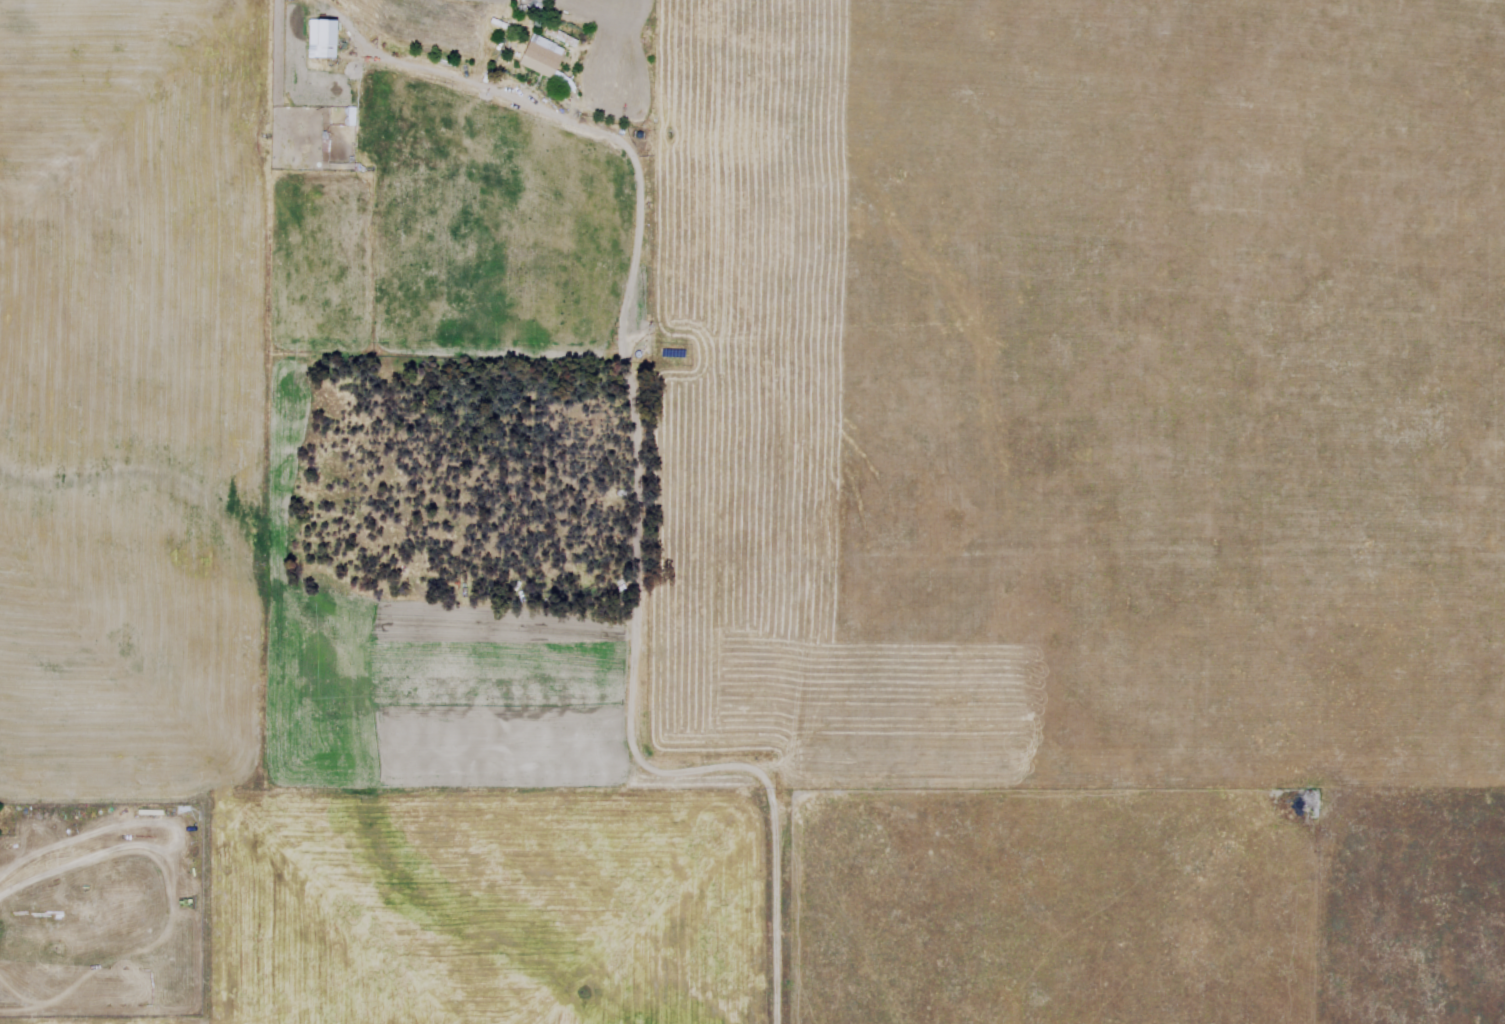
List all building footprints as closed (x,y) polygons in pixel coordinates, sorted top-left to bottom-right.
[(310,21),(338,22),(337,60),(317,59),(318,47),(310,47),(310,21)] [(554,80),(568,52),(535,36),(521,64),(554,80)]
